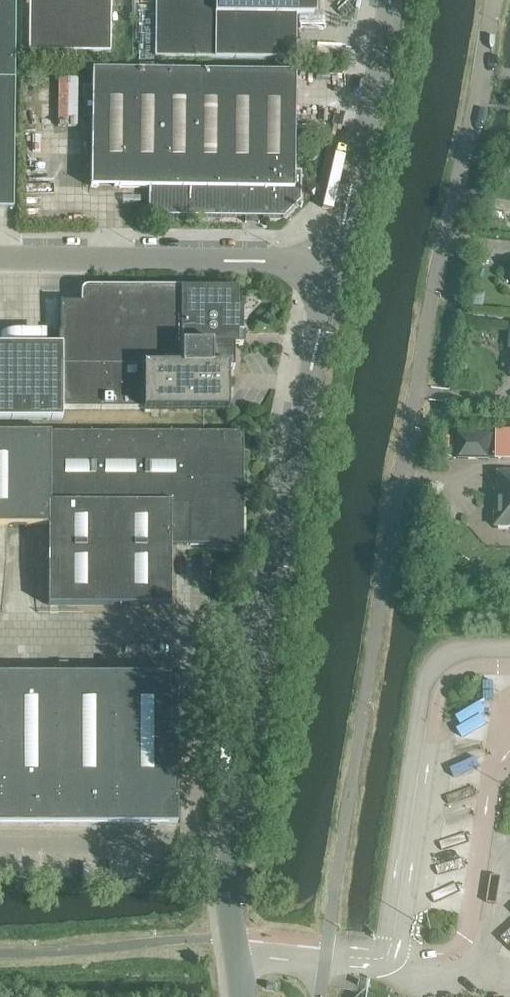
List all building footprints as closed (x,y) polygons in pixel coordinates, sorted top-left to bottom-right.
[(13,209),(15,0),(0,0),(0,209),(13,209)] [(110,52),(111,0),(29,0),(29,51),(110,52)] [(295,59),(296,16),(316,16),(316,0),(155,0),(154,58),(295,59)] [(294,172),(295,73),(92,70),(91,187),(149,188),(148,216),(245,217),(245,223),(246,223),(246,217),(258,218),(258,223),(259,223),(259,218),(283,218),(300,201),(301,172),(294,172)] [(81,294),(81,304),(62,303),(62,302),(60,302),(60,333),(58,333),(58,345),(0,345),(0,420),(62,420),(62,409),(225,409),(225,408),(222,408),(222,369),(234,369),(234,345),(233,345),(233,333),(242,333),(243,308),(237,308),(237,289),(181,289),(180,290),(93,290),(92,289),(91,288),(89,287),(88,287),(85,287),(83,289),(81,291),(81,294)] [(498,459),(498,462),(509,462),(509,430),(498,430),(498,435),(465,435),(459,435),(459,458),(489,459),(498,459)] [(49,525),(49,605),(170,605),(170,545),(242,545),(242,501),(239,501),(239,475),(242,475),(242,434),(0,433),(0,525),(49,525)] [(498,472),(498,489),(495,489),(495,527),(509,527),(509,472),(498,472)] [(0,824),(58,824),(58,677),(0,677),(0,824)] [(58,824),(117,824),(117,677),(58,677),(58,824)] [(117,677),(117,824),(175,824),(175,677),(117,677)]
